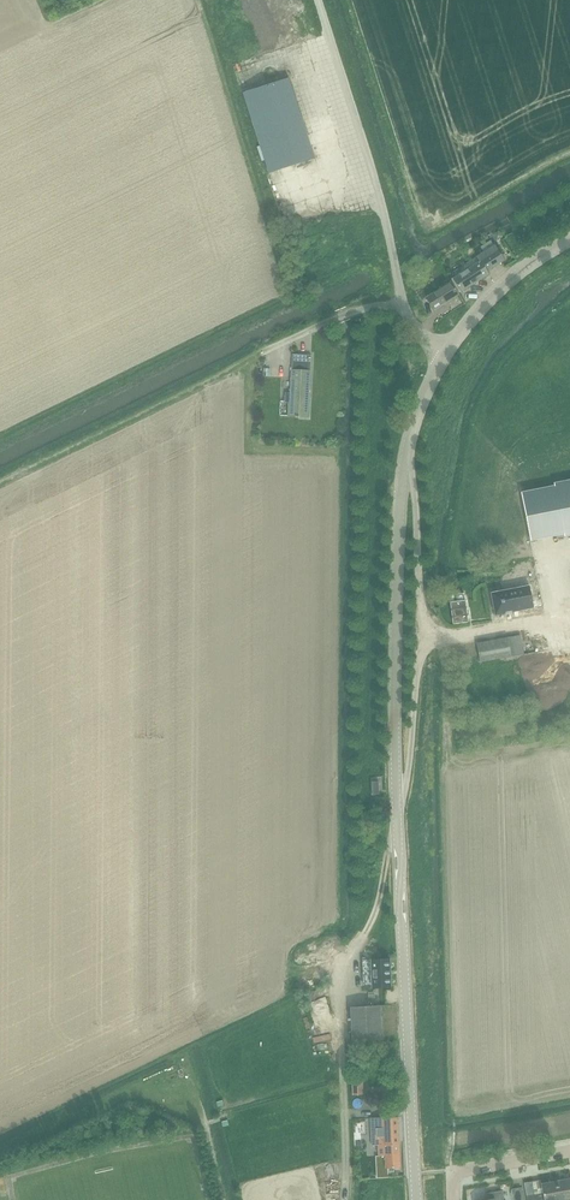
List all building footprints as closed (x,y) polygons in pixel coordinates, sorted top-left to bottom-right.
[(244,93),(270,173),(315,158),(289,78),(244,93)] [(454,278),(455,279),(463,291),(490,274),(487,269),(503,259),(495,246),(478,257),(481,262),(454,278)] [(451,282),(427,297),(435,310),(459,295),(451,282)] [(421,284),(415,288),(419,294),(425,290),(421,284)] [(293,354),(292,392),(286,392),(286,401),(291,401),(291,415),(309,415),(312,355),(293,354)] [(522,493),(531,540),(569,533),(569,484),(522,493)] [(530,586),(492,593),(496,615),(534,607),(530,586)] [(512,656),(508,637),(477,642),(480,661),(512,656)] [(362,814),(362,823),(370,823),(370,814),(362,814)] [(391,985),(389,959),(372,959),(373,986),(391,985)] [(353,1040),(382,1038),(380,1005),(351,1006),(353,1040)] [(352,1095),(353,1095),(363,1094),(363,1074),(352,1075),(352,1095)] [(376,1117),(371,1117),(372,1145),(378,1145),(378,1156),(376,1156),(377,1178),(389,1177),(388,1168),(401,1167),(399,1116),(384,1117),(376,1117)] [(561,1199),(568,1199),(569,1199),(569,1178),(557,1180),(561,1199)] [(528,1199),(561,1199),(557,1180),(542,1183),(543,1192),(527,1195),(528,1199)] [(521,1187),(513,1188),(514,1199),(523,1199),(521,1187)] [(502,1190),(486,1193),(487,1199),(483,1199),(504,1199),(502,1190)]
